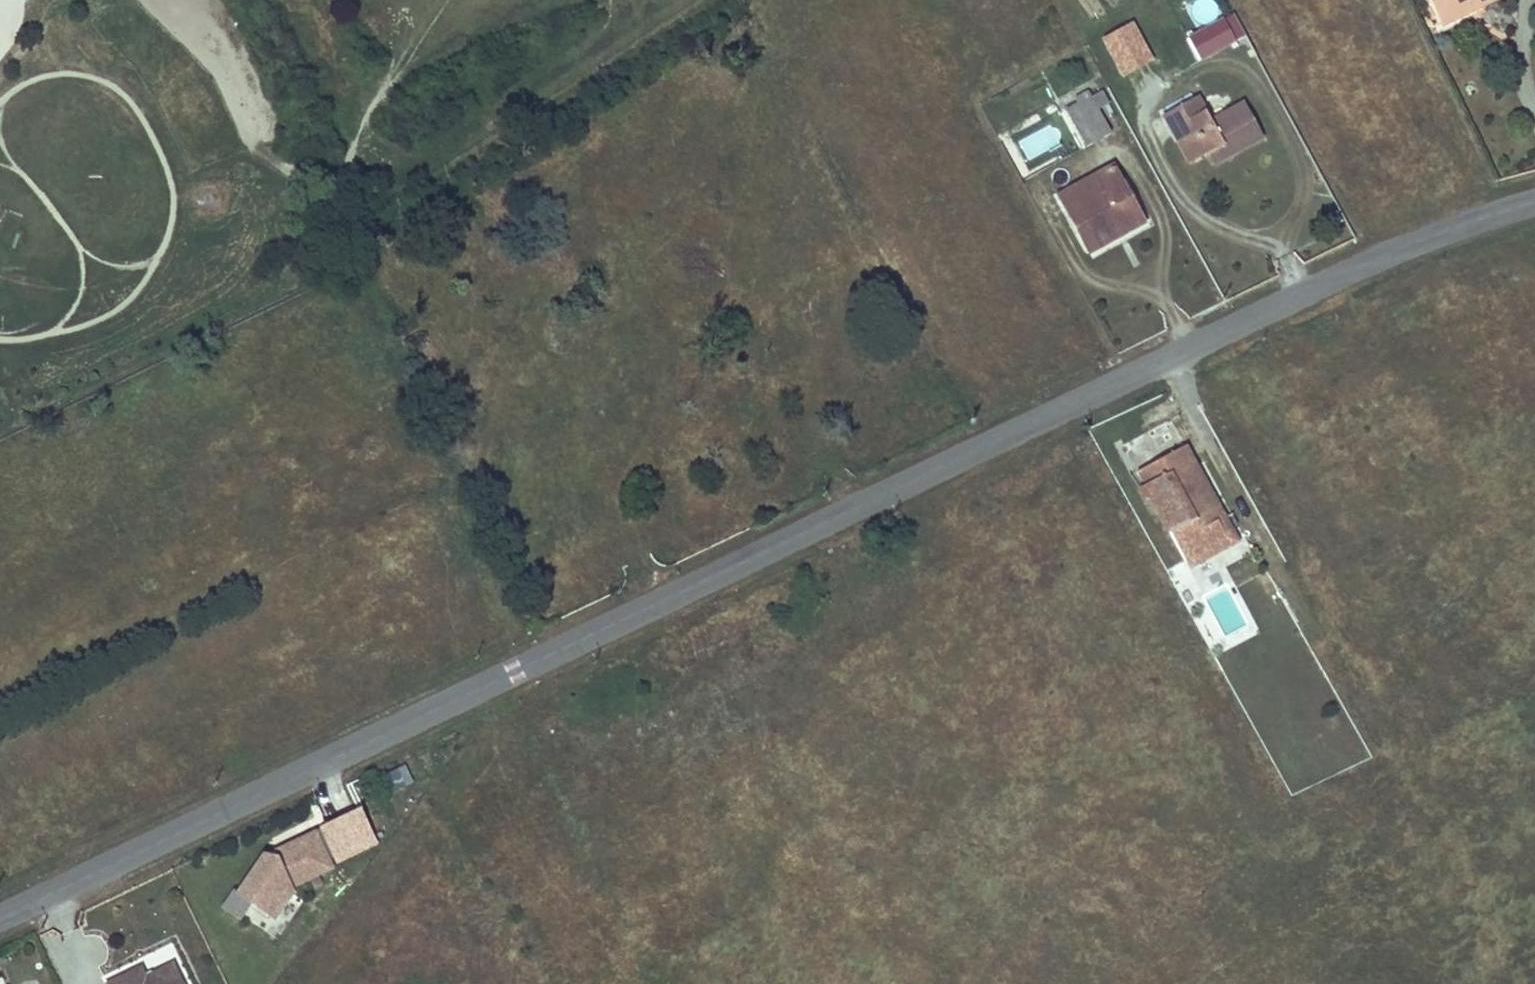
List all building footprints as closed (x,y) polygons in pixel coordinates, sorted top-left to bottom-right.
[(1436,15),(1468,0),(1429,0),(1436,15)] [(1436,15),(1441,24),(1478,6),(1475,0),(1468,0),(1436,15)] [(1247,41),(1234,16),(1192,37),(1204,62),(1247,41)] [(1130,23),(1103,38),(1123,74),(1150,59),(1130,23)] [(1078,102),(1065,108),(1084,143),(1108,130),(1098,112),(1092,100),(1087,91),(1075,97),(1078,102)] [(1104,94),(1092,100),(1098,112),(1110,105),(1104,94)] [(1188,163),(1206,153),(1223,144),(1229,157),(1263,138),(1245,103),(1209,121),(1196,97),(1162,115),(1188,163)] [(1223,144),(1206,153),(1212,166),(1229,157),(1223,144)] [(1058,196),(1086,247),(1120,229),(1122,233),(1142,222),(1112,167),(1058,196)] [(1120,229),(1086,247),(1088,252),(1122,233),(1120,229)] [(1134,464),(1163,449),(1153,431),(1125,445),(1134,464)] [(1186,445),(1136,472),(1184,560),(1227,538),(1219,523),(1224,520),(1214,500),(1208,503),(1190,469),(1197,466),(1186,445)] [(361,812),(316,833),(331,866),(376,845),(361,812)] [(290,888),(332,868),(331,866),(316,833),(284,848),(287,854),(276,859),(267,856),(264,855),(237,894),(274,919),(292,892),(290,888)] [(287,854),(284,848),(267,856),(276,859),(287,854)] [(171,965),(144,978),(138,967),(107,983),(108,983),(180,983),(171,965)]
